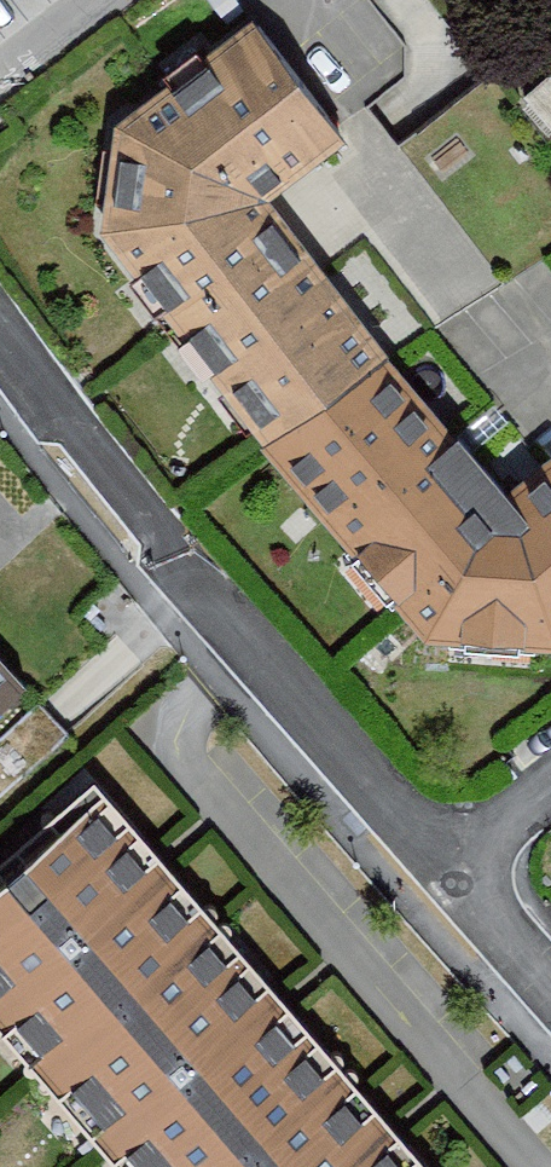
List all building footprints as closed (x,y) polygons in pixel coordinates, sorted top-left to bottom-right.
[(338,165),(255,52),(124,148),(108,254),(280,467),(398,370),(270,215),(338,165)] [(280,467),(434,654),(550,663),(550,490),(519,517),(398,370),(280,467)] [(44,718),(0,669),(0,757),(44,718)] [(0,882),(0,1031),(117,1166),(428,1166),(105,792),(0,882)]
